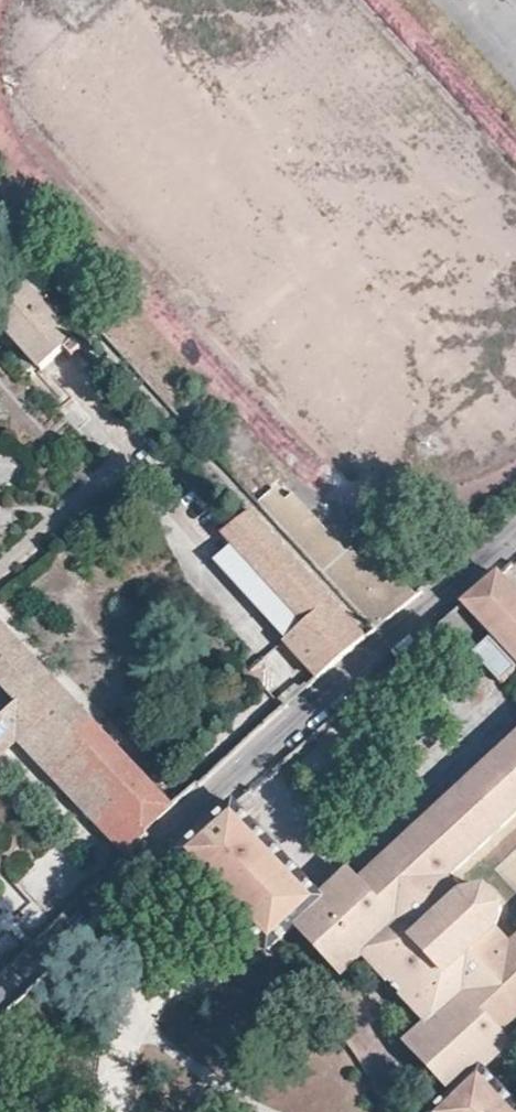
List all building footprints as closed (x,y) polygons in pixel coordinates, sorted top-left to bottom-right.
[(41,367),(73,340),(23,280),(12,288),(11,287),(0,296),(0,319),(41,367)] [(255,511),(367,639),(410,603),(393,585),(389,588),(366,562),(356,570),(344,557),(341,560),(289,501),(283,506),(273,495),(255,511)] [(294,625),(299,631),(281,646),(314,684),(359,645),(246,516),(221,538),(231,550),(294,625)] [(294,625),(231,550),(213,566),(281,646),(299,631),(294,625)] [(505,568),(380,678),(397,698),(481,624),(515,662),(515,580),(505,568)] [(22,740),(127,851),(154,826),(184,799),(0,605),(0,681),(21,702),(0,720),(0,760),(22,740)] [(346,950),(401,1009),(381,1028),(435,1087),(415,1106),(421,1111),(515,1111),(515,1105),(470,1055),(499,1029),(491,1019),(515,996),(515,914),(494,934),(482,923),(486,906),(460,877),(444,881),(432,867),(494,810),(515,834),(515,711),(347,865),(339,855),(310,882),(237,803),(181,853),(255,933),(275,914),(326,969),(346,950)]
